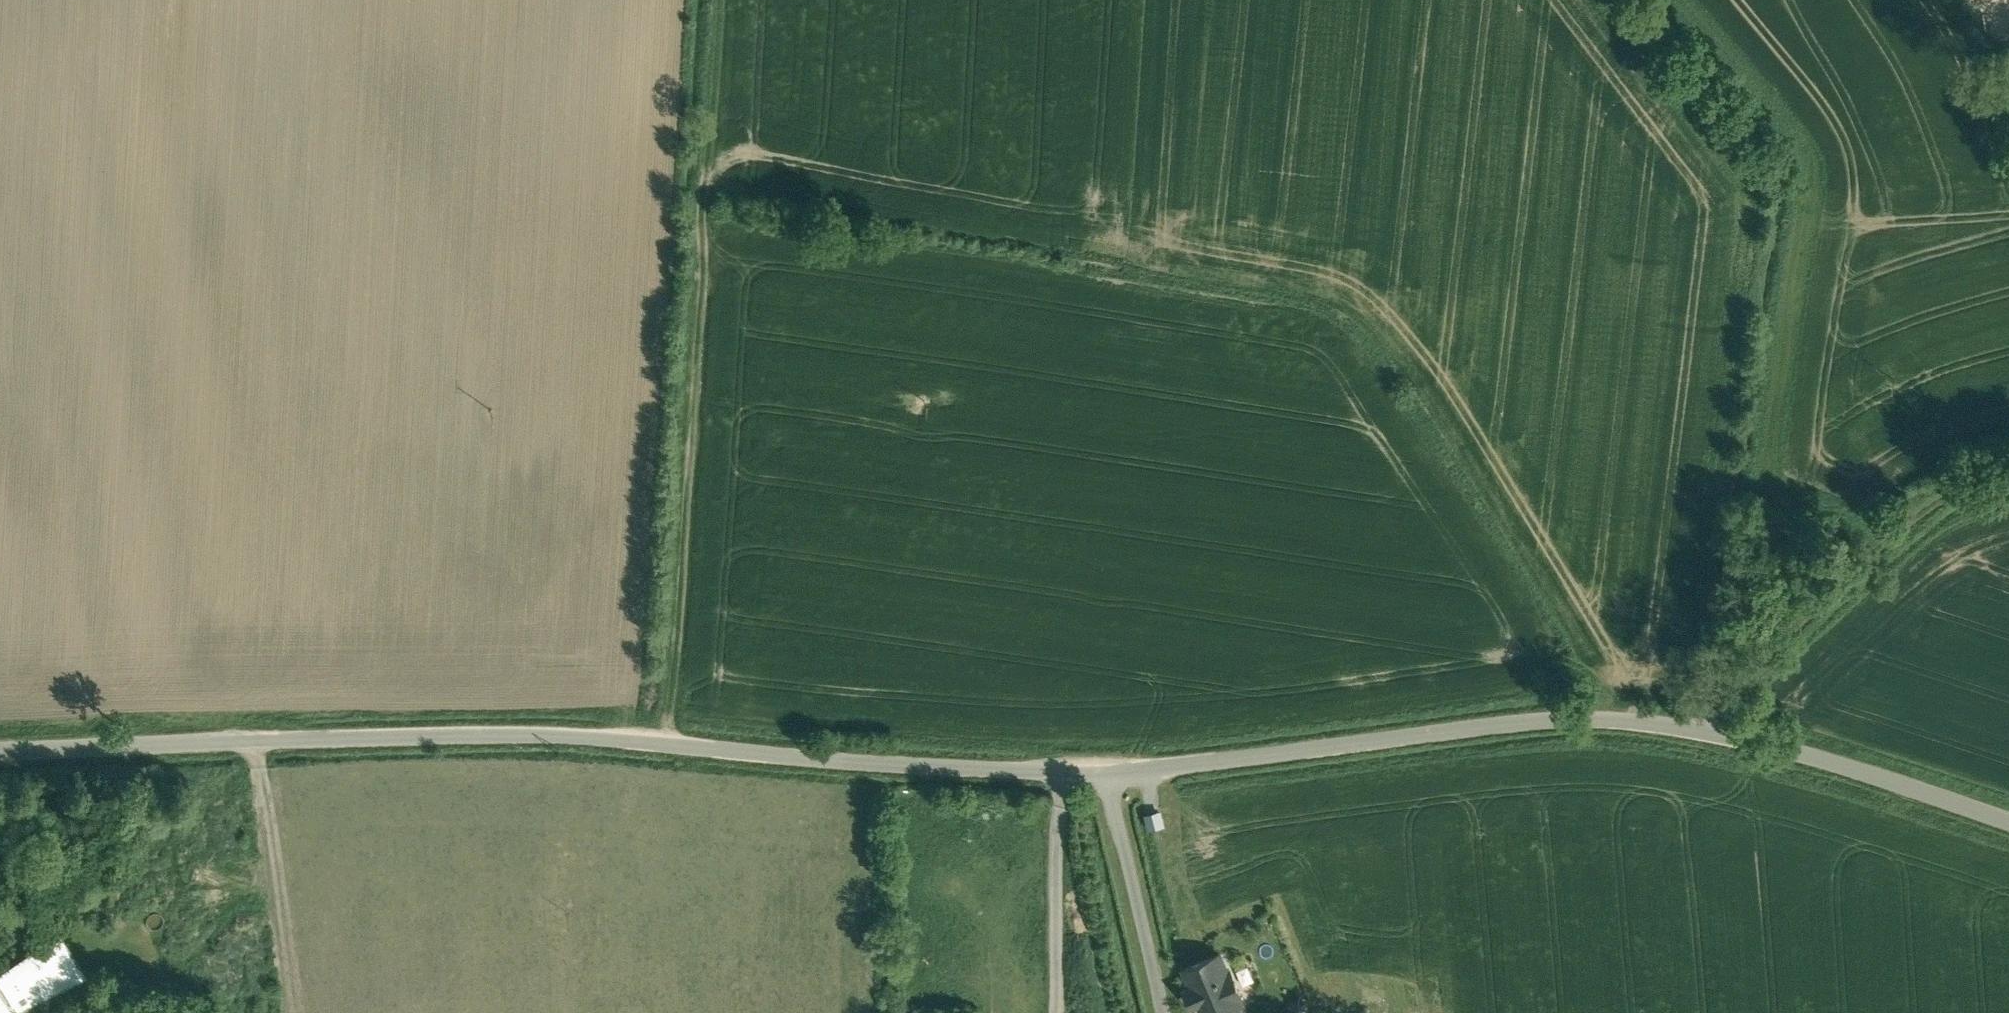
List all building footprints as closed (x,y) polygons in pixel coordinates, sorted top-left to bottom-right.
[(1160,808),(1142,813),(1147,828),(1164,824),(1160,808)] [(1220,954),(1185,969),(1193,987),(1190,988),(1196,1003),(1199,1002),(1204,1012),(1219,1012),(1241,1003),(1238,997),(1241,996),(1230,971),(1228,972),(1220,954)] [(0,985),(0,1012),(22,1012),(25,989),(0,985)]
